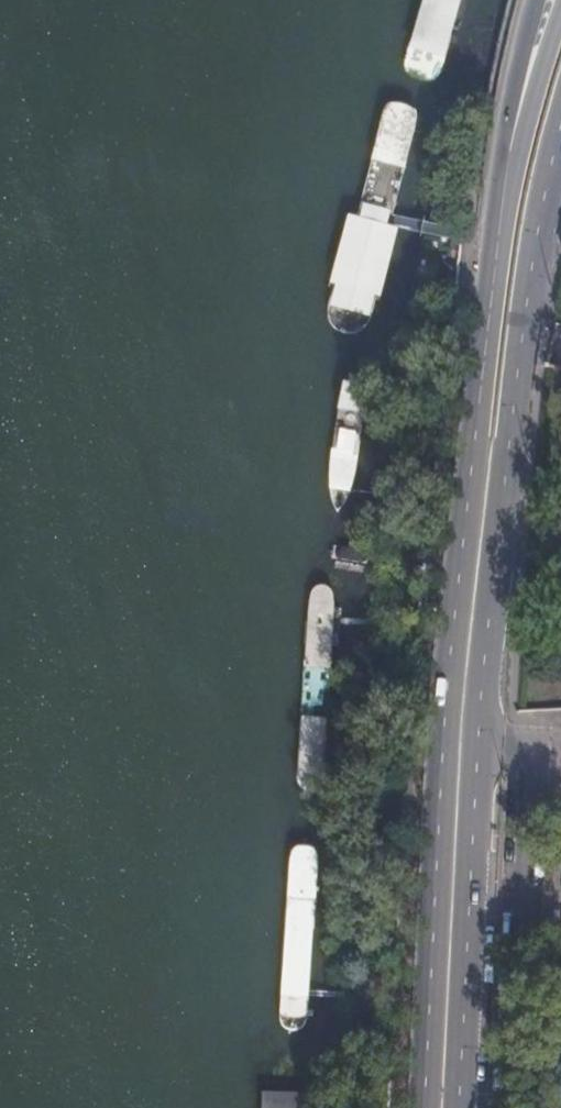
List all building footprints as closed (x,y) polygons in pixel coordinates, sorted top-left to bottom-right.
[(404,60),(404,69),(407,75),(419,80),(427,81),(435,78),(439,74),(460,0),(421,0),(404,60)] [(387,103),(383,109),(326,310),(329,320),(338,330),(349,333),(360,329),(370,318),(417,114),(415,107),(406,103),(397,102),(387,103)] [(362,380),(340,378),(333,427),(329,470),(330,493),(339,510),(349,493),(354,469),(359,428),(362,380)] [(296,777),(299,785),(303,791),(309,795),(315,793),(320,787),(322,779),(333,597),(332,592),(330,588),(326,586),(320,584),(315,587),(309,593),(296,777)] [(290,854),(279,1017),(281,1026),(287,1029),(298,1029),(303,1025),(306,1019),(316,854),(312,848),(304,847),(295,848),(290,854)] [(263,1107),(306,1107),(307,1093),(264,1092),(263,1107)]
